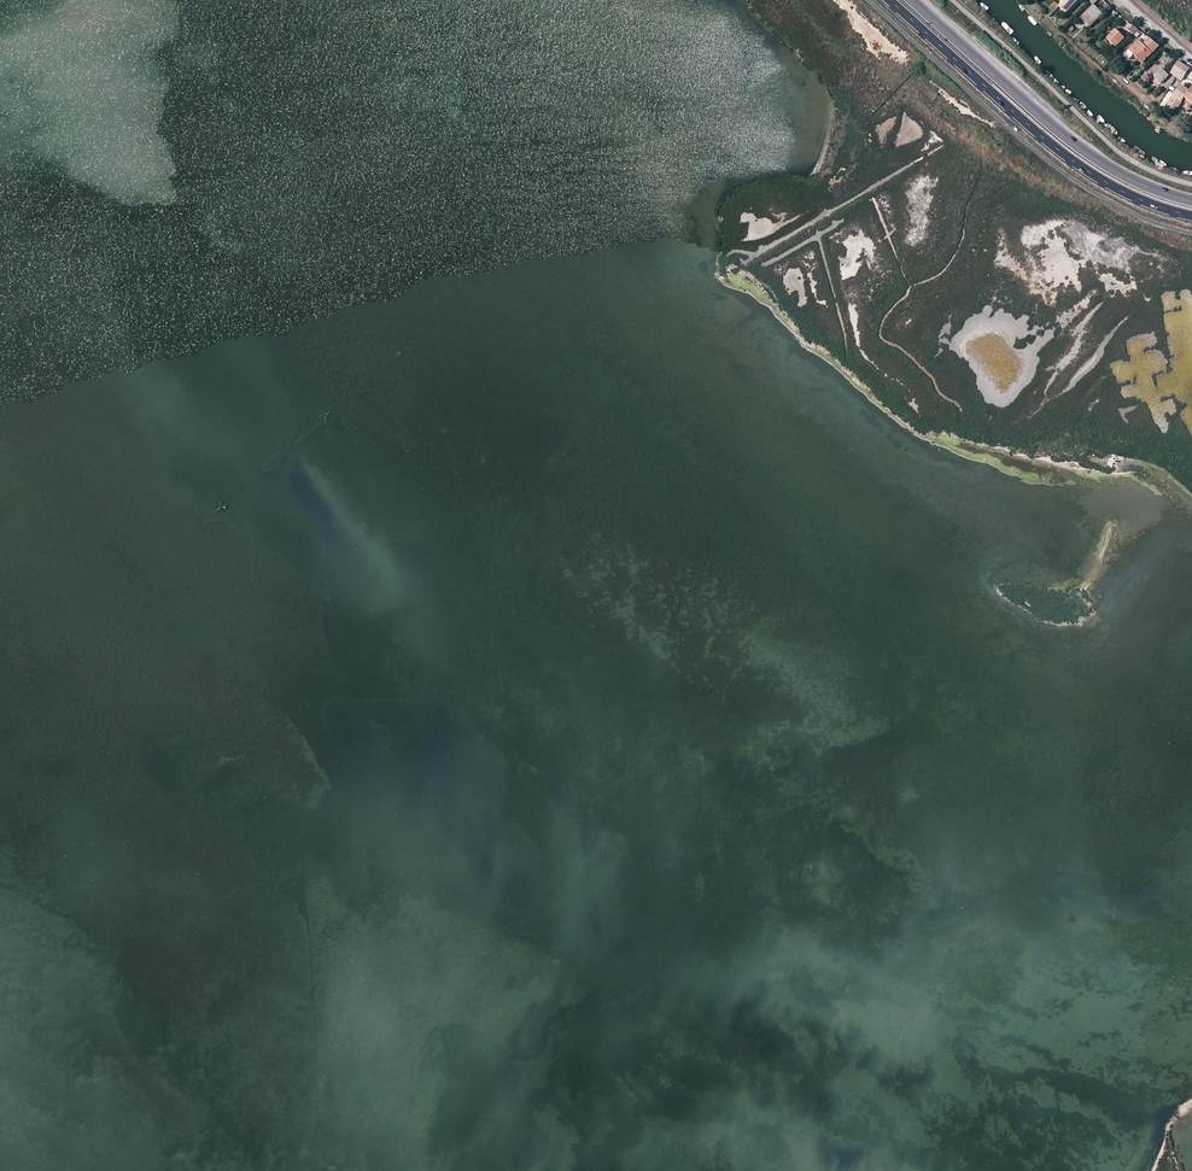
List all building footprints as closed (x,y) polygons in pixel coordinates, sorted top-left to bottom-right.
[(1066,13),(1077,0),(1064,0),(1059,6),(1066,13)] [(1101,13),(1093,5),(1082,16),(1090,24),(1101,13)] [(1101,13),(1090,24),(1082,16),(1080,18),(1090,28),(1103,15),(1101,13)] [(1133,26),(1129,30),(1137,37),(1142,32),(1133,26)] [(1074,28),(1070,33),(1074,36),(1078,31),(1074,28)] [(1125,37),(1116,29),(1107,38),(1116,46),(1125,37)] [(1149,38),(1143,44),(1138,40),(1125,53),(1130,58),(1134,54),(1143,62),(1159,46),(1149,38)] [(1122,58),(1120,55),(1112,63),(1115,65),(1122,58)] [(1175,76),(1177,77),(1184,65),(1179,61),(1173,71),(1176,74),(1175,76)] [(1179,76),(1183,78),(1189,68),(1184,65),(1177,77),(1178,77),(1179,76)] [(1154,77),(1161,83),(1169,75),(1162,69),(1154,77)] [(1178,108),(1179,107),(1185,98),(1190,91),(1181,86),(1168,106),(1174,111),(1177,107),(1178,108)]
